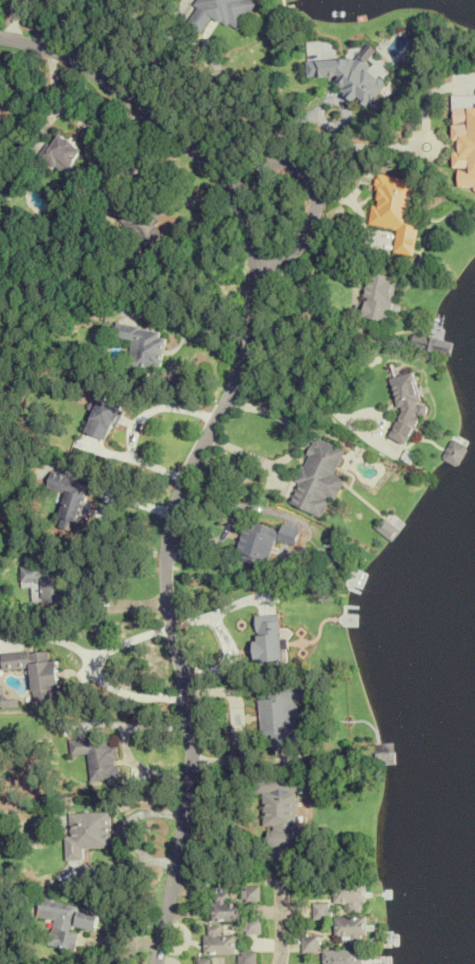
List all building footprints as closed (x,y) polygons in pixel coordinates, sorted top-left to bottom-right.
[(258,0),(194,0),(192,4),(197,7),(185,24),(200,35),(213,16),(237,32),(258,0)] [(342,77),(343,104),(381,103),(380,78),(369,78),(368,59),(306,62),(307,78),(342,77)] [(454,96),(454,152),(453,152),(453,169),(459,169),(459,188),(474,188),(474,96),(454,96)] [(68,187),(76,172),(70,168),(80,148),(52,133),(38,159),(63,172),(58,181),(68,187)] [(369,225),(397,229),(393,252),(412,254),(423,182),(377,175),(369,225)] [(360,316),(387,321),(395,276),(368,271),(360,316)] [(115,324),(113,338),(132,340),(129,364),(153,368),(155,359),(162,360),(167,331),(115,324)] [(454,342),(412,333),(410,345),(451,354),(454,342)] [(401,440),(414,437),(410,416),(428,412),(426,403),(420,404),(414,372),(389,377),(401,440)] [(123,404),(102,394),(85,430),(106,440),(123,404)] [(324,518),(341,478),(333,475),(343,449),(315,437),(287,502),(324,518)] [(458,466),(469,447),(453,438),(442,457),(458,466)] [(65,492),(58,518),(80,523),(91,483),(51,472),(47,487),(65,492)] [(392,539),(399,530),(386,520),(379,529),(392,539)] [(274,538),(295,544),(300,529),(282,524),(280,529),(252,521),(250,527),(244,525),(236,551),(244,553),(242,560),(266,567),(274,538)] [(20,587),(41,587),(41,606),(63,606),(63,567),(20,567),(20,587)] [(281,614),(254,614),(255,664),(283,663),(281,614)] [(49,660),(48,650),(0,653),(0,669),(30,667),(33,700),(52,699),(52,688),(59,687),(57,659),(49,660)] [(307,745),(307,727),(298,728),(297,700),(305,700),(305,682),(266,684),(267,698),(258,699),(259,736),(269,736),(269,747),(307,745)] [(70,755),(88,754),(89,779),(117,778),(116,747),(111,747),(110,737),(70,738),(70,755)] [(263,793),(263,826),(268,826),(268,845),(312,846),(313,829),(296,829),(297,793),(311,793),(311,777),(254,777),(254,793),(263,793)] [(70,813),(70,836),(65,837),(66,860),(84,860),(83,848),(111,847),(110,812),(70,813)] [(349,902),(349,911),(365,911),(365,882),(334,882),(334,902),(349,902)] [(259,886),(242,886),(242,901),(259,901),(259,886)] [(242,921),(242,901),(228,901),(228,891),(211,891),(211,921),(242,921)] [(75,949),(80,928),(95,931),(99,912),(39,899),(30,939),(75,949)] [(331,903),(313,903),(313,919),(331,919),(331,903)] [(367,916),(335,916),(335,935),(367,935),(367,916)] [(259,920),(242,922),(244,934),(260,932),(259,920)] [(235,954),(235,935),(220,935),(220,926),(203,926),(203,954),(235,954)] [(318,937),(302,937),(302,952),(318,952),(318,937)] [(323,963),(362,963),(362,950),(323,950),(323,963)] [(256,952),(239,952),(239,963),(256,963),(256,952)]
